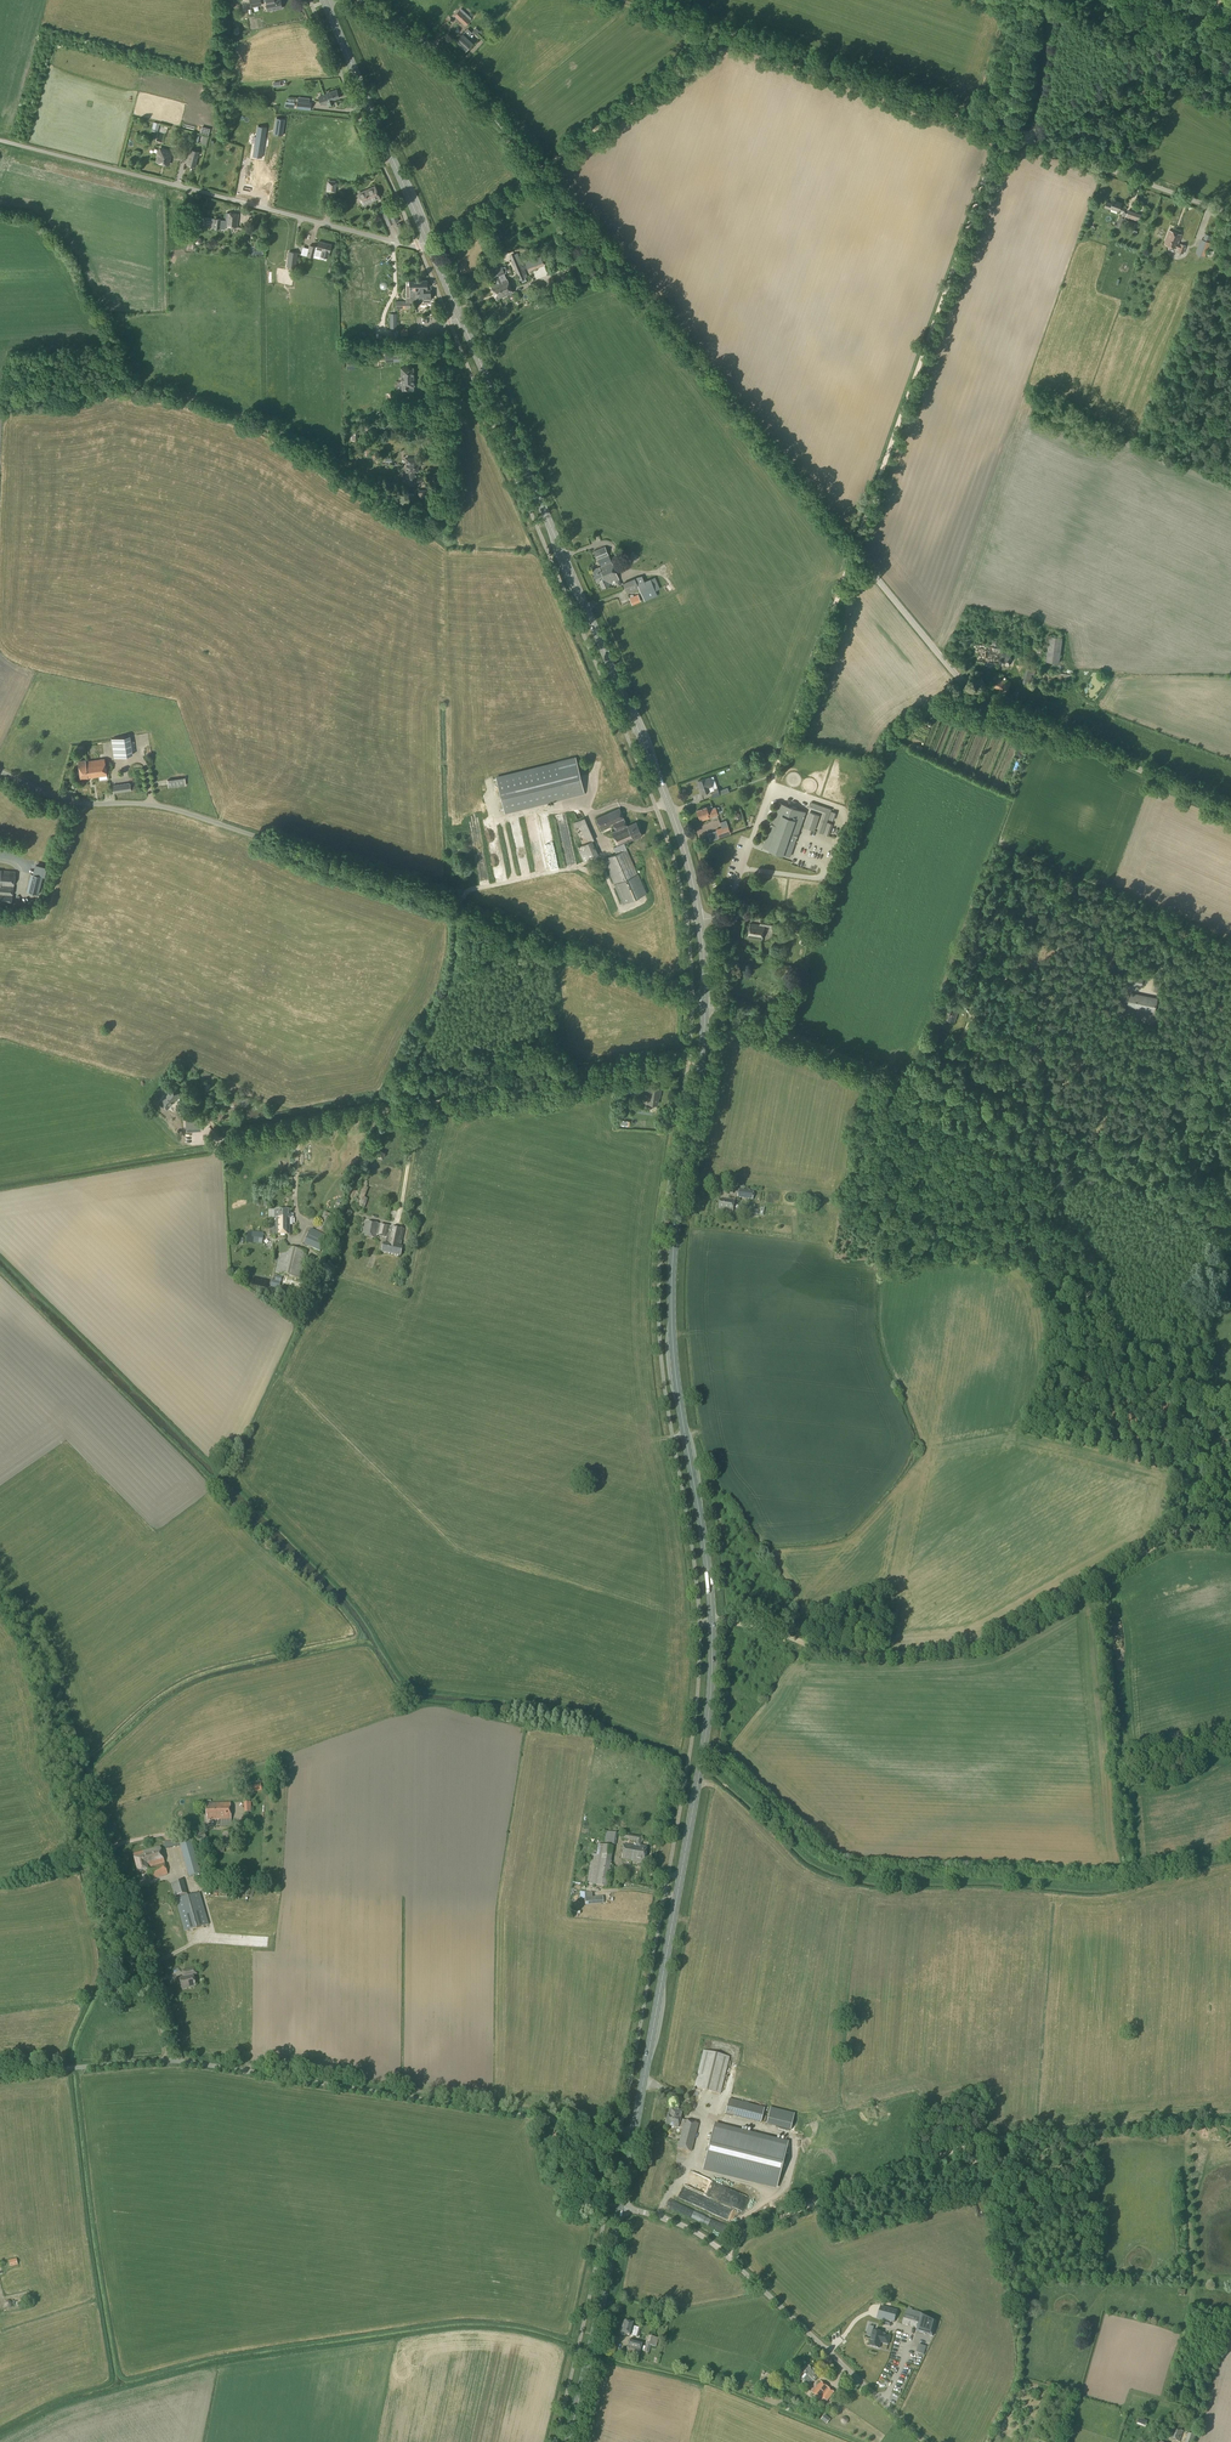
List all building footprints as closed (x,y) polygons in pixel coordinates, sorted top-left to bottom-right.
[(264,1),(266,1),(268,11),(282,8),(281,0),(264,0),(264,1)] [(455,15),(468,26),(473,20),(460,9),(455,15)] [(465,39),(466,38),(466,37),(468,34),(466,31),(455,42),(459,46),(460,45),(462,47),(468,41),(465,39)] [(327,105),(334,103),(333,100),(339,98),(336,90),(327,93),(327,94),(321,96),(318,97),(321,105),(327,103),(327,105)] [(298,101),(297,101),(296,109),(310,110),(311,102),(309,102),(301,101),(298,101)] [(285,119),(276,117),(273,134),(283,135),(285,119)] [(257,125),(252,156),(261,158),(266,127),(257,125)] [(169,165),(173,151),(159,147),(155,161),(169,165)] [(196,167),(200,152),(190,149),(186,164),(196,167)] [(335,192),(337,182),(328,181),(326,191),(335,192)] [(363,205),(380,198),(375,187),(358,194),(363,205)] [(1121,206),(1122,203),(1113,200),(1112,203),(1106,202),(1104,207),(1110,209),(1111,207),(1124,212),(1125,208),(1121,206)] [(388,226),(398,221),(393,209),(383,214),(388,226)] [(1139,221),(1142,214),(1128,209),(1126,217),(1139,221)] [(210,218),(202,217),(202,225),(209,226),(210,220),(213,220),(213,228),(225,229),(225,226),(237,227),(238,214),(226,213),(226,221),(221,220),(221,219),(214,219),(210,218)] [(1127,223),(1128,220),(1125,219),(1126,218),(1120,216),(1116,227),(1122,229),(1124,224),(1126,225),(1127,223)] [(199,231),(200,221),(193,220),(192,230),(199,231)] [(1136,235),(1137,231),(1134,230),(1136,223),(1129,220),(1126,227),(1133,229),(1132,234),(1136,235)] [(1183,253),(1186,246),(1178,243),(1181,235),(1169,230),(1164,243),(1179,249),(1178,251),(1183,253)] [(1198,254),(1205,256),(1210,242),(1203,240),(1198,254)] [(329,252),(331,245),(318,242),(317,247),(310,245),(307,256),(313,257),(314,253),(321,254),(320,256),(327,257),(329,252)] [(1188,258),(1191,249),(1185,247),(1182,256),(1188,258)] [(296,268),(298,253),(288,251),(286,267),(296,268)] [(519,280),(527,277),(519,257),(511,260),(519,280)] [(529,270),(536,267),(533,260),(526,263),(529,270)] [(507,279),(506,279),(505,275),(505,274),(502,266),(490,271),(493,279),(495,279),(495,281),(496,282),(490,285),(496,300),(513,293),(507,279)] [(406,301),(396,301),(396,309),(411,308),(411,303),(418,303),(418,304),(420,304),(421,302),(421,300),(430,300),(430,290),(427,290),(427,284),(428,284),(428,282),(427,281),(416,281),(409,281),(406,281),(406,301)] [(385,353),(385,358),(390,357),(390,362),(396,362),(396,352),(385,353)] [(402,391),(409,391),(409,387),(414,387),(413,368),(401,368),(402,391)] [(418,458),(405,458),(406,472),(410,472),(410,478),(406,478),(406,486),(415,486),(414,472),(418,472),(418,464),(419,464),(418,458)] [(384,486),(385,477),(378,475),(376,485),(384,486)] [(602,577),(596,580),(598,583),(600,582),(602,588),(609,585),(608,584),(619,579),(611,562),(605,547),(594,551),(597,560),(598,560),(602,558),(608,572),(604,574),(603,571),(601,572),(602,574),(601,574),(602,577)] [(632,562),(638,559),(635,553),(629,556),(632,562)] [(592,570),(596,580),(602,577),(601,574),(602,574),(601,572),(603,571),(604,574),(608,572),(602,558),(598,560),(601,567),(599,567),(592,570)] [(685,591),(697,586),(694,578),(690,580),(682,583),(685,591)] [(637,584),(634,579),(623,583),(627,593),(639,588),(644,600),(657,595),(650,579),(637,584)] [(631,604),(640,600),(638,595),(629,598),(631,604)] [(1059,662),(1062,637),(1048,635),(1045,661),(1059,662)] [(1009,666),(1012,651),(980,645),(977,661),(988,663),(987,667),(993,668),(994,663),(1009,666)] [(1006,695),(1011,682),(998,676),(993,690),(1006,695)] [(114,757),(133,755),(130,736),(111,739),(114,757)] [(505,813),(584,794),(575,757),(495,777),(505,813)] [(107,775),(105,759),(86,762),(85,760),(78,761),(81,779),(107,775)] [(701,793),(709,791),(708,787),(713,786),(710,777),(698,781),(700,788),(699,788),(701,793)] [(169,788),(185,785),(184,778),(167,780),(169,788)] [(60,789),(68,791),(69,784),(62,782),(60,789)] [(114,793),(131,791),(130,783),(113,785),(114,793)] [(713,797),(720,794),(717,788),(711,790),(713,797)] [(823,833),(831,809),(811,802),(810,806),(809,808),(823,813),(817,831),(823,833)] [(790,856),(805,812),(778,803),(763,847),(770,849),(770,850),(777,852),(783,854),(790,856)] [(712,808),(711,805),(696,811),(699,817),(700,817),(701,820),(717,814),(715,807),(712,808)] [(627,826),(619,808),(595,819),(600,829),(612,824),(615,831),(611,833),(616,845),(613,847),(616,853),(603,859),(623,904),(646,893),(623,843),(642,835),(636,822),(627,826)] [(739,821),(744,817),(740,812),(735,816),(739,821)] [(814,830),(819,815),(809,812),(804,827),(814,830)] [(584,862),(599,855),(592,841),(595,839),(585,817),(573,823),(583,844),(577,847),(584,862)] [(552,850),(557,849),(551,827),(552,824),(550,818),(549,818),(545,819),(543,826),(542,826),(543,830),(546,831),(545,835),(548,836),(549,840),(553,841),(549,842),(550,850),(552,850)] [(829,835),(832,824),(827,822),(824,834),(829,835)] [(514,824),(519,850),(527,849),(522,823),(514,824)] [(564,856),(573,855),(570,823),(561,824),(564,856)] [(719,838),(731,834),(728,825),(716,829),(719,838)] [(28,860),(23,865),(29,870),(33,865),(28,860)] [(14,872),(1,871),(1,870),(0,870),(0,902),(10,903),(14,872)] [(43,876),(31,873),(26,891),(38,894),(43,876)] [(770,927),(771,921),(760,919),(760,925),(750,924),(747,937),(762,939),(764,926),(770,927)] [(807,945),(811,934),(803,932),(799,943),(807,945)] [(1141,987),(1143,977),(1128,974),(1126,984),(1141,987)] [(1162,980),(1156,979),(1153,991),(1159,992),(1162,980)] [(1154,1012),(1156,999),(1131,994),(1128,1007),(1154,1012)] [(960,1011),(961,1006),(953,1004),(951,1007),(949,1007),(945,1019),(954,1022),(958,1010),(960,1011)] [(1101,1072),(1104,1070),(1099,1062),(1095,1064),(1101,1072)] [(180,1094),(169,1086),(162,1094),(163,1095),(158,1102),(167,1109),(170,1105),(174,1108),(176,1105),(173,1102),(180,1094)] [(659,1098),(661,1089),(650,1087),(647,1103),(656,1105),(657,1098),(659,1098)] [(200,1121),(190,1122),(190,1132),(201,1131),(200,1121)] [(379,1155),(384,1158),(387,1153),(382,1150),(379,1155)] [(364,1209),(368,1199),(364,1198),(368,1189),(366,1188),(367,1184),(366,1184),(367,1182),(366,1181),(365,1184),(364,1183),(356,1205),(364,1209)] [(745,1191),(744,1199),(753,1200),(754,1193),(745,1191)] [(733,1211),(735,1201),(720,1199),(718,1209),(733,1211)] [(274,1219),(274,1218),(290,1218),(290,1210),(273,1210),(273,1219),(274,1219)] [(328,1236),(335,1222),(322,1216),(316,1230),(328,1236)] [(292,1225),(292,1218),(290,1218),(274,1218),(274,1219),(274,1226),(269,1226),(269,1234),(289,1234),(289,1225),(292,1225)] [(401,1242),(403,1230),(364,1222),(361,1237),(375,1240),(376,1233),(387,1236),(385,1245),(382,1244),(381,1253),(400,1257),(401,1248),(400,1248),(401,1242)] [(319,1253),(326,1237),(310,1230),(303,1245),(319,1253)] [(299,1280),(305,1253),(280,1247),(274,1274),(299,1280)] [(279,1291),(282,1277),(276,1275),(275,1280),(272,1280),(270,1287),(273,1287),(272,1289),(279,1291)] [(244,1786),(245,1793),(262,1791),(261,1785),(249,1787),(249,1786),(244,1786)] [(229,1819),(229,1803),(205,1804),(205,1809),(204,1809),(205,1816),(206,1816),(206,1820),(229,1819)] [(199,1847),(208,1843),(201,1830),(193,1835),(199,1847)] [(223,1846),(233,1846),(234,1846),(234,1831),(232,1831),(222,1832),(223,1846)] [(616,1845),(617,1834),(606,1832),(604,1842),(609,1842),(609,1844),(616,1845)] [(646,1847),(640,1846),(641,1837),(624,1835),(623,1839),(636,1841),(635,1846),(623,1844),(620,1859),(637,1862),(643,1863),(646,1847)] [(200,1874),(191,1839),(179,1842),(188,1877),(199,1874),(200,1874)] [(165,1849),(179,1847),(178,1840),(164,1842),(165,1849)] [(607,1887),(613,1847),(598,1844),(596,1855),(592,1854),(587,1884),(607,1887)] [(166,1874),(158,1846),(132,1854),(133,1858),(132,1858),(136,1872),(146,1869),(149,1879),(166,1874)] [(187,1896),(183,1880),(171,1884),(184,1932),(209,1925),(200,1893),(187,1896)] [(580,1898),(584,1898),(585,1905),(603,1904),(603,1897),(593,1897),(592,1893),(580,1892),(580,1898)] [(181,1990),(195,1986),(192,1975),(197,1974),(195,1968),(193,1968),(181,1971),(183,1977),(178,1979),(181,1990)] [(719,2094),(728,2057),(703,2051),(694,2088),(719,2094)] [(755,2111),(763,2113),(765,2106),(748,2102),(747,2106),(755,2108),(755,2111)] [(725,2114),(761,2121),(763,2112),(727,2105),(725,2114)] [(794,2114),(770,2108),(766,2124),(790,2130),(794,2114)] [(690,2152),(697,2124),(679,2120),(681,2112),(669,2109),(665,2125),(677,2128),(682,2129),(677,2148),(690,2152)] [(718,2126),(714,2125),(703,2169),(776,2187),(787,2143),(718,2126)] [(894,2322),(897,2310),(886,2307),(883,2319),(894,2322)] [(920,2329),(919,2333),(924,2334),(933,2336),(937,2321),(921,2313),(906,2309),(902,2324),(920,2329)] [(628,2323),(629,2321),(624,2320),(624,2322),(623,2321),(620,2333),(620,2335),(625,2336),(625,2335),(630,2336),(630,2335),(635,2337),(638,2328),(632,2326),(633,2324),(628,2323)] [(883,2333),(873,2331),(869,2346),(879,2348),(880,2342),(888,2344),(890,2337),(882,2335),(883,2333)] [(655,2347),(658,2338),(648,2336),(646,2344),(645,2346),(642,2346),(641,2351),(649,2353),(651,2346),(655,2347)] [(638,2358),(642,2342),(628,2339),(625,2355),(638,2358)] [(926,2347),(918,2345),(916,2353),(924,2355),(926,2347)] [(808,2386),(813,2381),(814,2381),(819,2375),(808,2366),(798,2378),(808,2386)] [(827,2402),(834,2392),(820,2381),(811,2393),(820,2399),(821,2397),(827,2402)] [(1193,2400),(1194,2393),(1187,2391),(1185,2398),(1193,2400)] [(827,2424),(831,2420),(825,2415),(821,2420),(827,2424)] [(844,2425),(845,2425),(846,2424),(847,2424),(848,2423),(848,2422),(848,2421),(848,2420),(848,2419),(847,2418),(847,2417),(846,2417),(844,2417),(843,2417),(842,2417),(841,2418),(841,2419),(841,2420),(840,2421),(840,2422),(841,2423),(842,2424),(843,2424),(843,2425),(844,2425)] [(1183,2432),(1173,2428),(1169,2439),(1179,2441),(1180,2441),(1183,2432)] [(1195,2436),(1188,2433),(1185,2441),(1193,2441),(1195,2436)]
